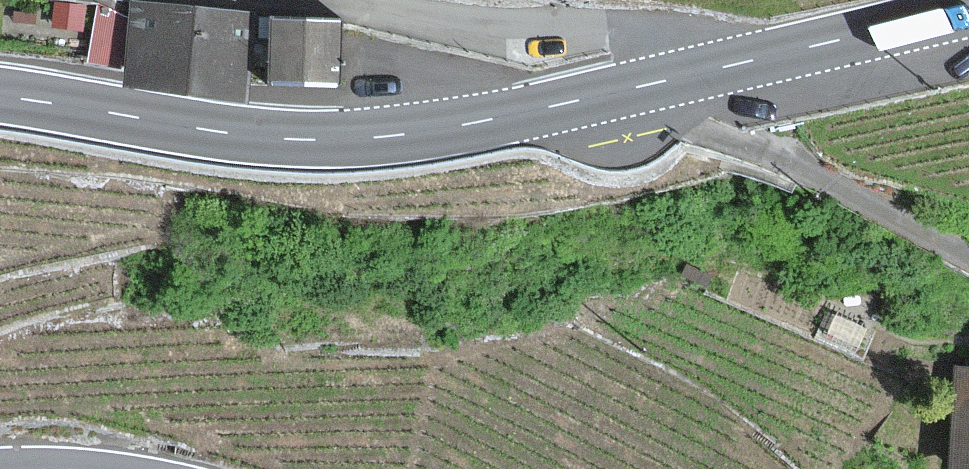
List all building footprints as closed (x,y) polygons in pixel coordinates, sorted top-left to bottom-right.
[(121,86),(247,101),(257,15),(131,0),(121,86)] [(117,68),(126,13),(98,9),(89,63),(117,68)] [(342,20),(269,18),(266,84),(339,87),(342,20)] [(952,370),(948,468),(968,468),(968,370),(952,370)]
